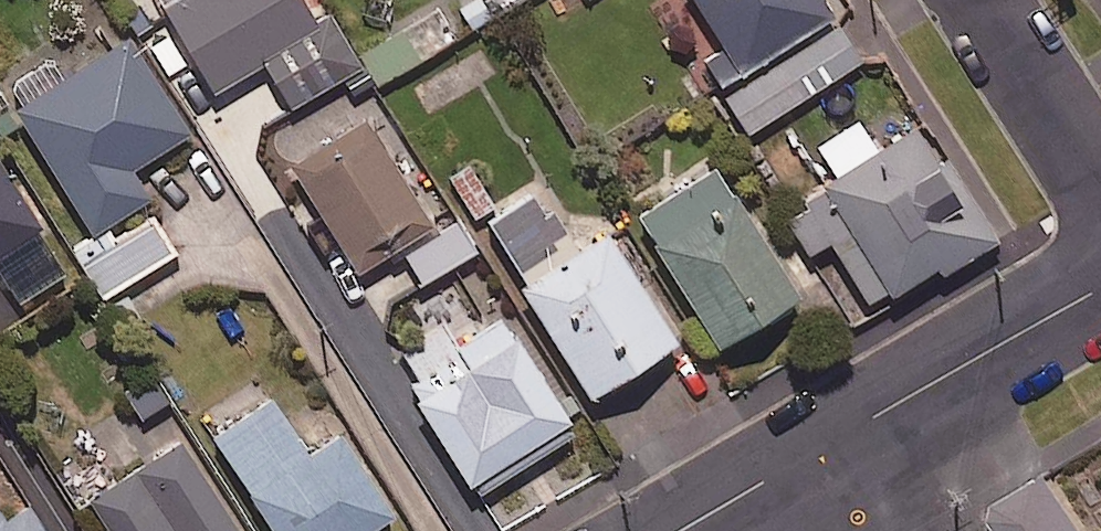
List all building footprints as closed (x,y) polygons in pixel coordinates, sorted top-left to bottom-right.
[(301,0),(158,0),(213,94),(264,64),(291,110),(362,69),(328,13),(314,21),(301,0)] [(822,0),(693,0),(725,49),(699,65),(745,137),(862,63),(822,0)] [(188,135),(129,43),(65,84),(51,62),(5,92),(59,175),(53,179),(90,237),(148,200),(130,172),(188,135)] [(458,222),(373,87),(315,124),(328,144),(290,167),(354,269),(394,244),(402,257),(458,222)] [(941,279),(998,242),(944,159),(937,164),(916,131),(879,155),(858,123),(818,149),(841,184),(786,219),(810,256),(826,280),(854,324),(936,271),(941,279)] [(0,166),(0,256),(41,230),(0,166)] [(800,301),(717,170),(637,220),(719,351),(800,301)] [(579,254),(539,191),(481,227),(592,401),(678,347),(608,236),(579,254)] [(176,254),(153,217),(111,245),(101,230),(72,249),(105,299),(176,254)] [(477,253),(459,223),(406,256),(423,285),(477,253)] [(575,433),(502,321),(459,349),(443,325),(395,356),(425,402),(418,406),(477,497),(575,433)] [(272,399),(211,439),(271,530),(377,530),(394,520),(341,438),(310,459),(272,399)] [(181,444),(78,510),(91,530),(237,530),(181,444)] [(1042,480),(982,519),(990,530),(1075,530),(1042,480)] [(0,517),(0,530),(43,530),(30,510),(5,525),(0,517)]
